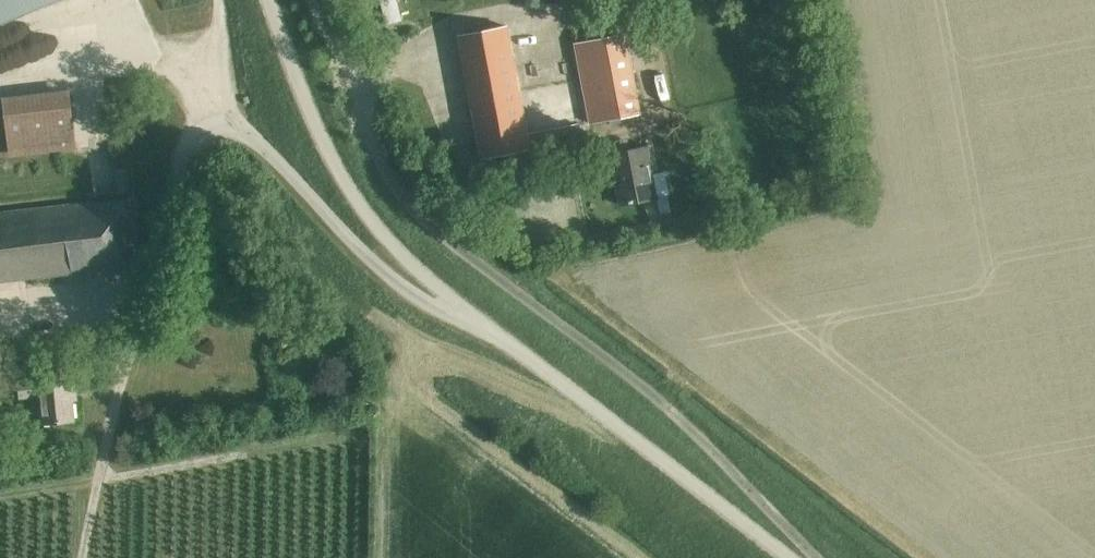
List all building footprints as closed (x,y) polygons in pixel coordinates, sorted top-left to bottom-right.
[(59,0),(0,0),(0,24),(59,0)] [(386,26),(402,22),(396,0),(380,0),(386,26)] [(526,134),(507,26),(459,35),(482,158),(520,150),(521,148),(580,138),(577,124),(526,134)] [(396,32),(386,34),(388,44),(399,41),(396,32)] [(640,112),(626,33),(574,42),(589,122),(640,112)] [(70,95),(2,103),(8,152),(76,144),(70,95)] [(793,108),(808,105),(806,95),(791,98),(793,108)] [(608,153),(619,207),(659,199),(659,197),(669,195),(665,172),(654,174),(648,145),(608,153)] [(126,169),(116,170),(118,193),(129,191),(126,169)] [(130,198),(0,213),(0,281),(137,265),(130,198)] [(40,396),(43,424),(74,421),(70,392),(75,392),(73,374),(38,377),(38,380),(19,382),(20,398),(40,396)]
